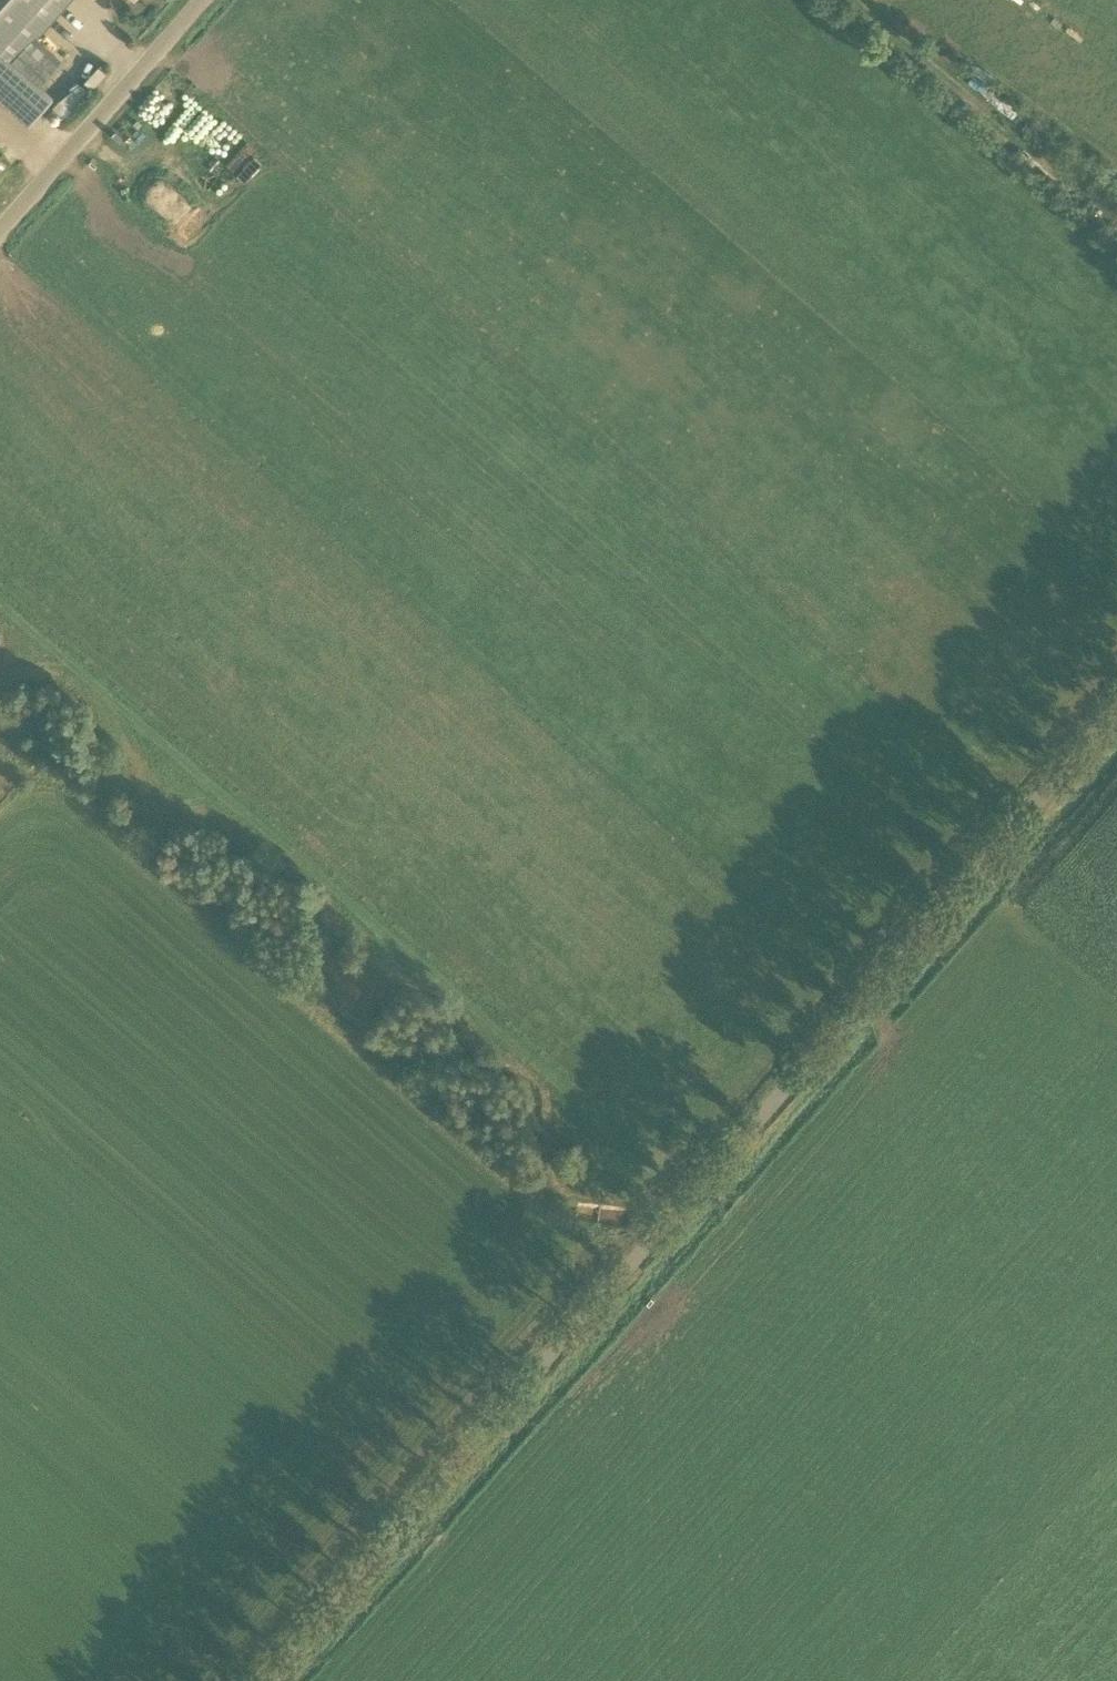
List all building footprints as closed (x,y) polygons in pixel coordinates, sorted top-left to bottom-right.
[(28,126),(51,100),(37,88),(62,60),(37,38),(70,0),(0,0),(0,102),(28,126)] [(236,170),(255,148),(247,141),(228,162),(236,170)]
